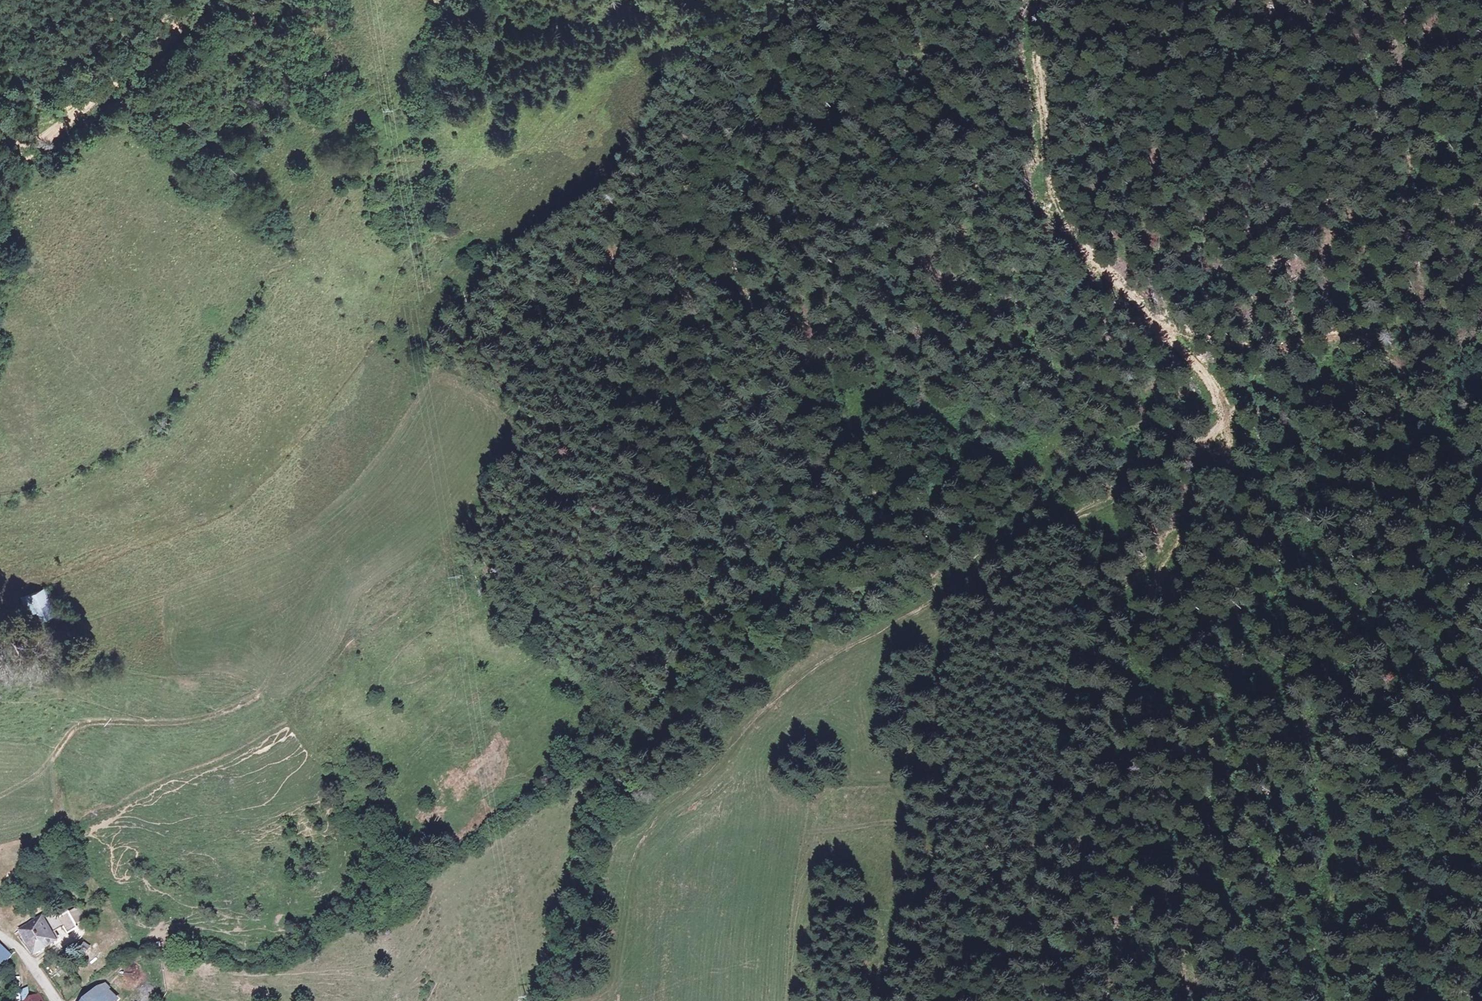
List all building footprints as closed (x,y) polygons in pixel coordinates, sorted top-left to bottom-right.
[(34,575),(11,585),(21,611),(43,602),(34,575)] [(79,911),(69,917),(76,927),(86,921),(79,911)] [(79,931),(76,927),(69,917),(60,922),(56,915),(33,927),(48,950),(59,944),(54,936),(64,930),(68,936),(79,931)] [(39,956),(48,950),(33,927),(22,933),(39,956)] [(2,967),(11,957),(0,949),(0,966),(2,967)] [(102,992),(91,1000),(111,1000),(102,992)]
